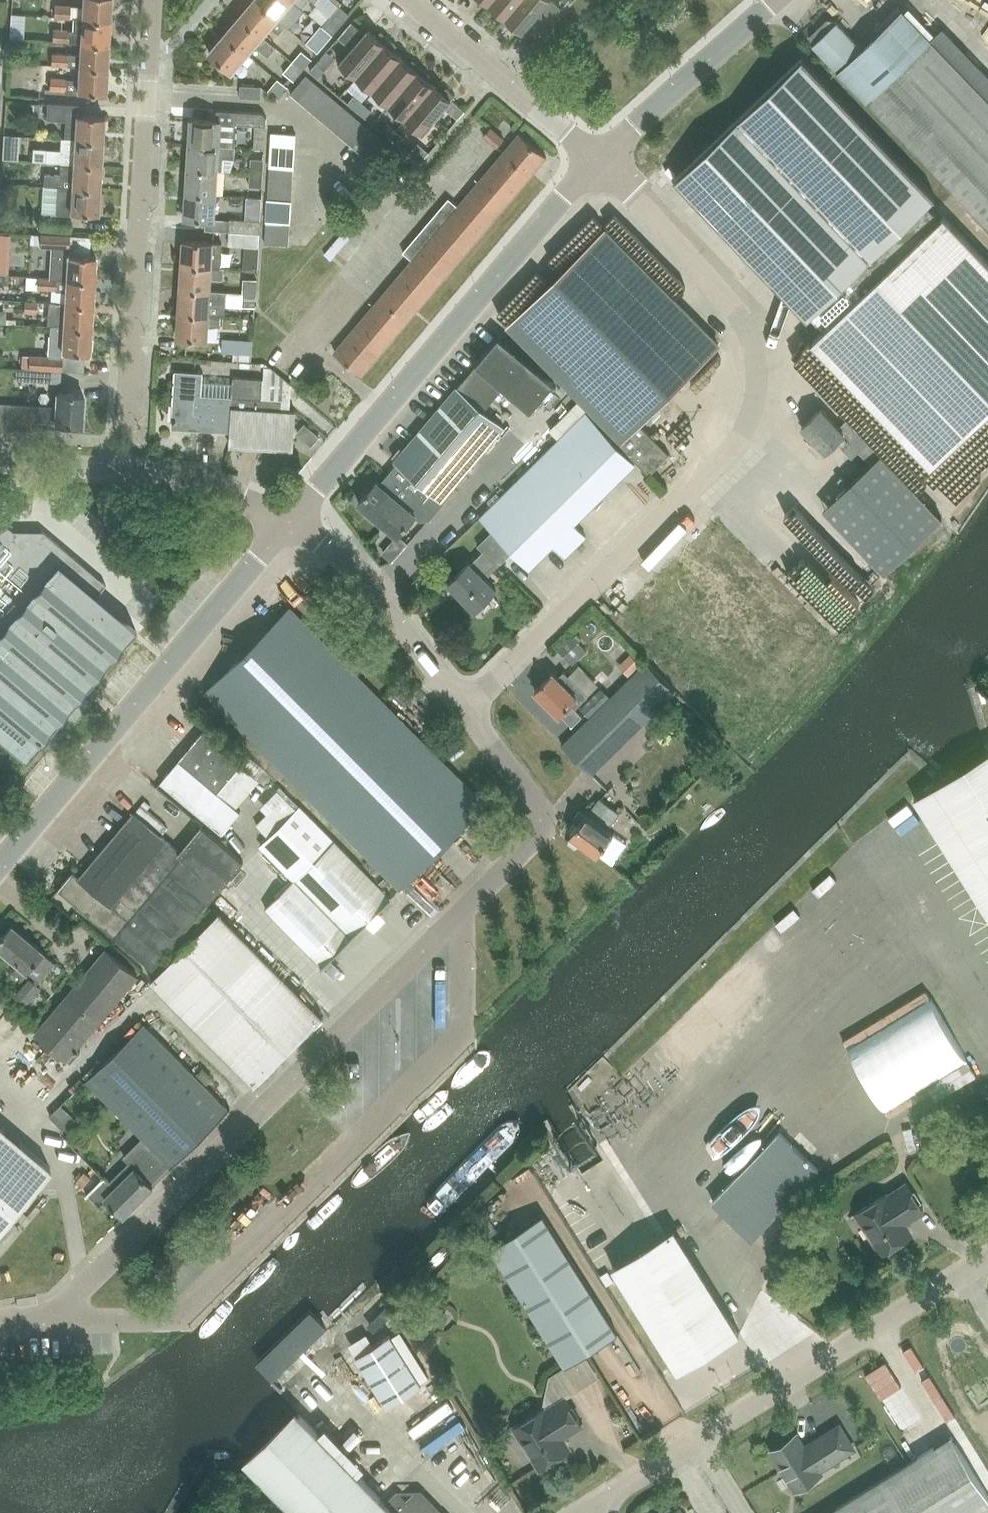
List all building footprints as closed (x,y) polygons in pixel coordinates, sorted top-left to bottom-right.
[(111,0),(83,0),(83,5),(71,5),(71,7),(55,6),(54,18),(74,19),(82,19),(110,21),(111,0)] [(278,18),(256,0),(253,0),(239,16),(263,36),(271,26),(279,33),(286,25),(278,18)] [(293,0),(256,0),(278,18),(286,8),(295,16),(302,7),(293,0)] [(334,0),(312,0),(331,16),(332,15),(342,23),(350,13),(334,0)] [(522,0),(494,0),(490,4),(498,10),(494,15),(503,22),(522,0)] [(503,22),(511,29),(515,24),(524,32),(540,12),(551,21),(562,8),(552,0),(522,0),(503,22)] [(942,27),(930,38),(902,8),(861,46),(836,20),(832,24),(826,18),(806,38),(952,190),(987,229),(987,75),(942,27)] [(342,24),(342,23),(332,15),(331,16),(323,26),(333,34),(342,24)] [(276,47),(263,36),(239,16),(224,34),(247,54),(248,53),(255,45),(268,56),(276,47)] [(109,45),(110,21),(82,19),(74,19),(73,31),(53,30),(53,42),(69,43),(81,43),(109,45)] [(324,45),(333,34),(323,26),(314,36),(324,45)] [(357,77),(388,39),(380,33),(377,37),(368,29),(340,62),(357,77)] [(224,34),(209,53),(232,72),(242,60),(248,65),(254,58),(248,53),(247,54),(224,34)] [(373,90),(401,57),(393,51),(397,46),(388,39),(357,77),(373,90)] [(107,69),(109,45),(81,43),(80,56),(52,54),(51,65),(79,67),(107,69)] [(293,61),(303,70),(312,60),(301,51),(293,61)] [(390,104),(421,67),(413,60),(409,64),(401,57),(373,90),(390,104)] [(928,204),(935,197),(803,57),(675,179),(808,319),(811,315),(824,329),(811,340),(930,465),(952,444),(987,410),(987,262),(944,215),(940,218),(928,204)] [(294,81),(303,70),(293,61),(283,72),(294,81)] [(325,70),(316,63),(310,71),(318,78),(325,70)] [(105,93),(107,69),(79,67),(78,80),(66,80),(66,79),(50,78),(50,90),(65,91),(65,93),(78,94),(78,92),(105,93)] [(406,118),(434,85),(426,78),(430,74),(421,67),(390,104),(406,118)] [(299,101),(315,83),(306,75),(290,94),(299,101)] [(268,91),(277,98),(278,100),(286,90),(288,88),(278,79),(268,91)] [(308,108),(323,90),(315,83),(299,101),(308,108)] [(434,85),(406,118),(423,133),(455,95),(446,88),(443,92),(434,85)] [(241,86),(241,96),(241,97),(261,98),(262,87),(241,86)] [(316,115),(331,97),(323,90),(308,108),(316,115)] [(357,110),(363,103),(354,95),(348,103),(357,110)] [(324,122),(340,104),(331,97),(316,115),(324,122)] [(104,117),(78,116),(79,104),(46,102),(46,118),(65,120),(63,127),(63,139),(102,141),(104,117)] [(363,103),(357,110),(365,118),(372,110),(363,103)] [(333,129),(348,111),(340,104),(324,122),(333,129)] [(262,112),(237,111),(236,124),(266,125),(267,117),(262,112)] [(341,136),(357,118),(348,111),(333,129),(341,136)] [(235,132),(236,121),(219,120),(191,118),(189,144),(220,146),(220,131),(235,132)] [(349,144),(365,125),(357,118),(341,136),(349,144)] [(389,138),(396,131),(387,123),(381,131),(389,138)] [(358,151),(373,133),(365,125),(349,144),(358,151)] [(484,135),(497,147),(504,139),(490,127),(484,135)] [(0,144),(0,145),(19,148),(22,134),(2,131),(0,144)] [(396,131),(389,138),(398,145),(405,138),(396,131)] [(271,145),(295,146),(296,133),(272,132),(271,145)] [(366,158),(382,140),(373,133),(358,151),(366,158)] [(504,153),(531,175),(546,157),(519,134),(504,153)] [(102,141),(63,139),(61,139),(61,152),(46,151),(45,162),(59,163),(101,165),(102,141)] [(382,140),(366,158),(375,165),(390,147),(382,140)] [(234,158),(235,146),(220,146),(189,144),(188,168),(218,170),(218,169),(223,170),(223,157),(234,158)] [(294,157),(295,146),(271,145),(271,156),(294,157)] [(361,375),(531,175),(504,153),(458,206),(449,198),(403,252),(412,260),(334,352),(361,375)] [(293,168),(294,157),(271,156),(270,166),(293,168)] [(250,172),(263,173),(264,159),(251,158),(250,172)] [(99,189),(101,165),(59,163),(58,175),(44,175),(44,186),(99,189)] [(293,179),(293,168),(270,166),(269,177),(293,179)] [(217,195),(218,170),(188,168),(187,193),(217,195)] [(262,187),(263,173),(250,172),(249,186),(262,187)] [(292,190),(293,179),(269,177),(268,188),(292,190)] [(98,214),(99,189),(44,186),(57,187),(55,218),(42,217),(41,230),(70,232),(70,219),(70,213),(98,214)] [(291,201),(292,190),(268,188),(268,199),(291,201)] [(215,220),(217,195),(187,193),(185,218),(215,220)] [(291,212),(291,201),(268,199),(267,210),(291,212)] [(290,223),(291,212),(267,210),(266,221),(290,223)] [(230,231),(259,233),(260,220),(230,218),(230,231)] [(289,234),(290,223),(266,221),(266,232),(289,234)] [(333,252),(351,231),(345,226),(327,247),(333,252)] [(508,325),(620,439),(617,442),(648,473),(668,454),(637,422),(717,344),(606,230),(508,325)] [(258,247),(259,233),(230,231),(229,245),(258,247)] [(288,245),(289,234),(266,232),(265,244),(288,245)] [(96,257),(69,255),(70,236),(41,234),(40,247),(51,248),(49,278),(94,281),(96,257)] [(220,266),(221,243),(184,240),(182,265),(212,267),(212,266),(220,266)] [(212,267),(182,265),(181,288),(211,290),(211,277),(223,278),(224,267),(220,266),(212,266),(212,267)] [(94,281),(49,278),(38,278),(37,289),(65,291),(65,302),(65,303),(93,305),(94,281)] [(242,292),(256,293),(257,279),(243,278),(242,292)] [(218,314),(225,315),(226,291),(211,290),(181,288),(179,313),(218,315),(218,314)] [(255,307),(256,293),(242,292),(241,306),(255,307)] [(65,302),(50,301),(50,300),(24,299),(23,311),(50,313),(50,312),(64,313),(63,324),(63,327),(91,329),(93,305),(65,303),(65,302)] [(217,325),(218,315),(179,313),(178,337),(208,339),(209,324),(217,325)] [(63,327),(63,324),(49,324),(48,354),(28,353),(27,370),(61,372),(63,352),(90,353),(91,329),(63,327)] [(476,364),(462,381),(457,387),(456,387),(394,460),(398,463),(389,474),(436,512),(461,481),(459,480),(503,427),(484,410),(503,388),(531,411),(554,383),(499,336),(476,364)] [(253,340),(223,338),(222,351),(252,353),(253,340)] [(213,353),(213,342),(195,342),(195,353),(213,353)] [(61,372),(27,370),(27,381),(61,383),(61,372)] [(231,431),(233,397),(202,395),(203,373),(175,371),(172,428),(231,431)] [(234,376),(233,397),(231,431),(230,446),(293,449),(296,410),(281,409),(281,399),(262,398),(263,379),(234,376)] [(37,406),(35,421),(56,422),(55,424),(81,426),(83,394),(57,392),(56,407),(37,406)] [(13,404),(2,404),(0,427),(0,429),(11,430),(13,404)] [(23,430),(25,405),(13,404),(11,430),(23,430)] [(35,421),(37,406),(25,405),(23,430),(35,431),(35,421)] [(871,464),(880,455),(847,420),(839,428),(821,409),(802,427),(826,452),(837,442),(852,458),(859,451),(871,464)] [(567,432),(481,518),(493,530),(513,551),(530,567),(547,551),(546,550),(554,543),(566,557),(587,536),(573,524),(635,462),(585,411),(566,431),(567,432)] [(436,512),(389,474),(380,484),(376,481),(358,503),(374,516),(371,518),(380,526),(383,523),(398,536),(416,515),(419,518),(431,517),(436,512)] [(25,758),(43,737),(54,746),(92,701),(81,692),(135,629),(96,596),(105,585),(42,532),(36,539),(31,535),(23,545),(14,537),(16,534),(0,520),(0,737),(25,758)] [(498,566),(513,551),(493,530),(477,546),(483,551),(471,564),(469,562),(449,583),(476,610),(496,590),(483,576),(495,563),(498,566)] [(208,570),(215,562),(204,553),(197,560),(208,570)] [(290,608),(205,692),(400,888),(401,887),(473,815),(485,804),(290,608)] [(611,697),(590,718),(563,745),(591,775),(676,691),(646,661),(611,697)] [(579,687),(579,688),(564,672),(557,678),(553,673),(535,691),(570,726),(581,715),(575,708),(588,696),(579,687)] [(590,718),(611,697),(600,686),(580,707),(590,718)] [(179,760),(217,792),(241,764),(203,732),(191,746),(179,760)] [(914,797),(987,916),(987,751),(914,797)] [(240,811),(217,792),(179,760),(160,781),(222,833),(240,811)] [(242,802),(250,808),(259,794),(250,789),(242,802)] [(607,829),(619,813),(600,800),(589,815),(586,814),(585,815),(579,811),(574,818),(579,823),(570,835),(572,837),(570,840),(578,846),(581,843),(598,856),(614,834),(607,829)] [(293,880),(286,887),(265,908),(322,966),(390,898),(299,806),(259,846),(293,880)] [(79,877),(73,872),(58,888),(153,968),(243,862),(205,829),(183,855),(134,813),(79,877)] [(219,913),(150,981),(253,1086),(322,1017),(219,913)] [(12,925),(5,934),(3,932),(0,935),(0,948),(19,964),(14,971),(23,978),(28,972),(39,980),(55,962),(44,953),(45,953),(12,925)] [(77,1048),(119,997),(137,976),(106,950),(35,1033),(67,1060),(67,1059),(71,1062),(80,1051),(77,1048)] [(106,1199),(123,1216),(153,1186),(152,1185),(170,1167),(171,1168),(229,1111),(143,1024),(86,1080),(143,1138),(123,1157),(129,1163),(109,1182),(104,1176),(85,1195),(87,1197),(88,1195),(98,1206),(106,1199)] [(0,1127),(0,1229),(50,1170),(0,1127)] [(857,1212),(883,1253),(910,1235),(902,1222),(923,1209),(907,1184),(886,1197),(884,1194),(857,1212)] [(542,1214),(490,1247),(565,1366),(617,1334),(542,1214)] [(740,1333),(673,1227),(612,1266),(678,1371),(740,1333)] [(390,1335),(355,1356),(387,1407),(422,1386),(390,1335)] [(560,1437),(581,1424),(565,1399),(544,1412),(542,1409),(514,1426),(540,1467),(568,1450),(560,1437)] [(300,1413),(248,1464),(296,1512),(443,1512),(421,1489),(397,1490),(385,1501),(300,1413)] [(460,1471),(485,1449),(454,1415),(429,1437),(460,1471)] [(852,1449),(838,1426),(804,1448),(798,1439),(774,1454),(796,1488),(820,1473),(818,1470),(852,1449)] [(828,1512),(979,1512),(987,1508),(987,1495),(951,1436),(828,1512)] [(462,1470),(468,1479),(487,1466),(480,1457),(462,1470)] [(492,1471),(474,1488),(484,1499),(503,1482),(492,1471)] [(471,1512),(472,1512),(492,1512),(493,1512),(483,1502),(471,1512)]
